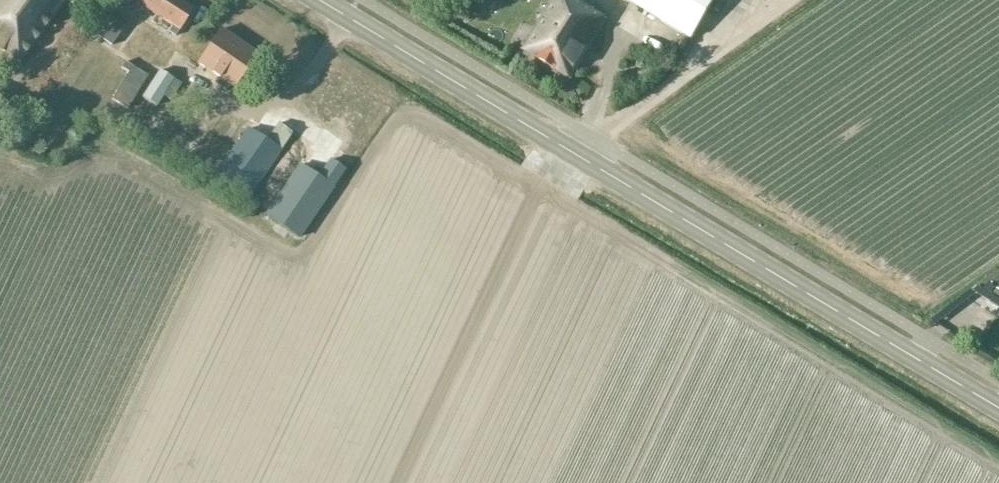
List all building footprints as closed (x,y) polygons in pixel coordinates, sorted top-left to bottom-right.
[(67,0),(0,0),(0,51),(18,64),(67,0)] [(168,32),(176,36),(195,8),(182,0),(134,0),(172,26),(168,32)] [(522,50),(572,80),(608,19),(594,9),(596,8),(581,0),(553,0),(522,50)] [(716,0),(629,0),(692,39),(716,0)] [(114,47),(126,29),(104,15),(92,34),(114,47)] [(222,28),(196,64),(219,79),(216,84),(227,91),(230,86),(235,90),(258,54),(222,28)] [(128,72),(111,100),(128,109),(148,75),(125,61),(121,68),(128,72)] [(182,83),(160,70),(142,96),(157,106),(164,95),(171,100),(182,83)] [(266,142),(248,130),(218,174),(249,197),(291,136),(277,125),(266,142)] [(301,167),(269,214),(299,235),(343,170),(331,161),(319,179),(301,167)] [(997,273),(978,287),(992,296),(996,289),(998,291),(998,274),(997,273)] [(996,289),(992,296),(988,304),(998,310),(998,291),(996,289)]
